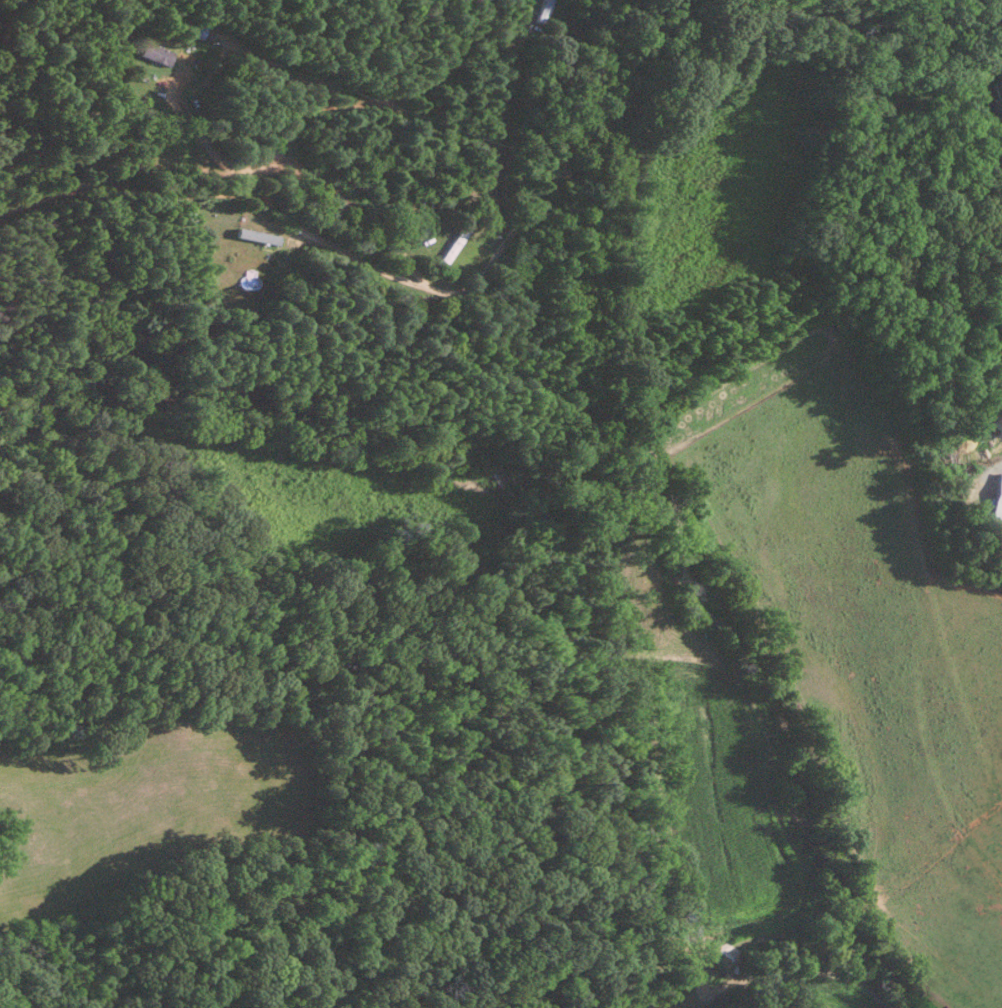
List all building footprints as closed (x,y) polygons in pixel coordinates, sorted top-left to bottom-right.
[(172,51),(142,40),(137,54),(167,65),(172,51)] [(1001,117),(1001,116),(1001,77),(989,81),(1001,117)] [(277,235),(236,226),(234,235),(275,244),(277,235)] [(997,471),(985,532),(1001,536),(1001,472),(997,471)]
